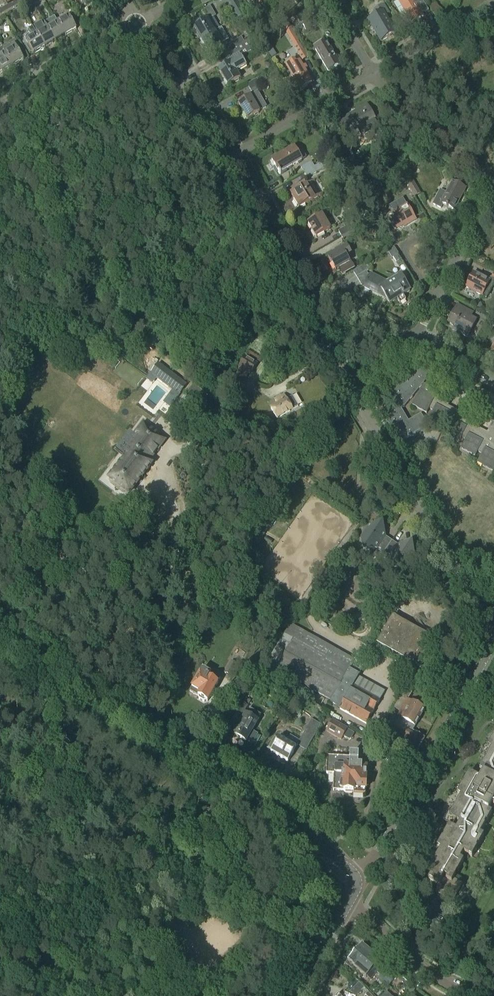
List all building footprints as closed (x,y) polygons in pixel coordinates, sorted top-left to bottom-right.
[(20,3),(18,0),(16,0),(7,5),(10,10),(20,3)] [(267,3),(266,0),(246,0),(252,11),(256,9),(256,10),(267,3)] [(421,0),(399,0),(397,1),(411,24),(423,17),(422,14),(428,11),(426,7),(428,6),(424,0),(422,0),(421,0)] [(23,12),(33,6),(30,2),(19,8),(21,11),(22,10),(23,12)] [(0,9),(0,15),(10,10),(7,5),(0,9)] [(381,42),(394,34),(384,17),(389,14),(384,5),(374,11),(377,17),(369,22),(381,42)] [(219,29),(212,17),(215,16),(209,6),(204,10),(209,18),(207,20),(207,19),(193,28),(200,41),(214,33),(214,32),(219,29)] [(21,11),(19,8),(10,13),(13,18),(23,12),(22,10),(21,11)] [(286,31),(292,28),(282,12),(277,15),(286,31)] [(297,18),(300,23),(310,18),(307,12),(297,18)] [(302,24),(293,30),(295,33),(304,28),(306,30),(323,21),(320,15),(302,24)] [(65,36),(76,29),(68,16),(58,22),(57,23),(65,36)] [(54,42),(65,36),(57,23),(58,22),(54,17),(43,23),(54,42)] [(44,48),(54,42),(43,23),(34,29),(33,29),(44,48)] [(34,54),(44,48),(33,29),(28,32),(29,34),(24,37),(26,41),(23,43),(30,54),(33,52),(34,54)] [(218,38),(214,33),(200,41),(207,52),(227,40),(224,35),(218,38)] [(302,60),(309,56),(297,37),(290,41),(302,60)] [(244,43),(241,38),(225,47),(228,53),(251,40),(250,39),(244,43)] [(18,46),(14,39),(13,40),(14,40),(1,47),(12,67),(23,60),(15,47),(17,46),(17,47),(18,46)] [(246,52),(255,47),(251,40),(228,53),(231,57),(244,49),(246,52)] [(340,65),(331,50),(327,43),(315,50),(328,72),(340,65)] [(12,67),(1,47),(0,48),(0,70),(2,73),(12,67)] [(246,66),(241,58),(231,63),(218,70),(228,86),(240,79),(236,72),(246,66)] [(295,59),(286,65),(300,89),(312,82),(300,61),(297,63),(295,59)] [(246,119),(259,112),(258,111),(265,107),(257,93),(260,91),(256,86),(264,82),(261,77),(247,85),(253,95),(237,104),(243,114),(245,119),(246,119)] [(362,136),(378,126),(374,120),(376,120),(367,105),(347,117),(349,119),(337,126),(344,138),(358,130),(362,136)] [(305,154),(301,148),(296,151),(294,148),(272,162),(279,174),(293,166),(302,160),(300,157),(305,154)] [(337,166),(332,157),(314,167),(304,173),(307,179),(329,165),(331,169),(337,166)] [(301,168),(304,173),(314,167),(311,162),(301,168)] [(414,198),(420,194),(413,181),(406,185),(414,198)] [(454,211),(465,189),(452,182),(446,194),(440,191),(433,205),(440,209),(442,206),(451,210),(451,209),(454,211)] [(297,208),(298,207),(299,208),(318,197),(310,183),(291,194),(295,201),(293,202),(297,208)] [(416,220),(407,205),(406,205),(406,204),(403,198),(391,205),(395,212),(387,217),(395,231),(404,226),(404,225),(407,222),(408,224),(416,220)] [(376,223),(382,220),(372,204),(366,207),(376,223)] [(326,223),(322,215),(308,223),(316,237),(330,229),(329,228),(333,226),(330,220),(326,223)] [(341,237),(353,230),(349,225),(338,231),(341,237)] [(344,242),(355,235),(353,230),(341,237),(344,242)] [(342,249),(328,258),(335,270),(339,268),(343,275),(354,268),(350,261),(350,262),(346,256),(350,253),(350,254),(351,253),(350,253),(347,247),(342,249)] [(364,286),(364,287),(379,295),(380,295),(386,298),(390,304),(397,300),(400,304),(406,300),(403,296),(410,292),(402,278),(400,279),(397,275),(386,282),(386,283),(370,275),(370,276),(368,274),(366,271),(372,268),(369,262),(353,272),(361,285),(362,285),(364,286)] [(486,298),(493,284),(474,273),(466,287),(486,298)] [(455,309),(448,321),(461,328),(458,333),(467,337),(476,320),(471,317),(473,312),(462,306),(460,311),(455,309)] [(486,321),(489,315),(483,312),(480,317),(486,321)] [(130,332),(126,337),(137,345),(140,339),(130,332)] [(250,373),(256,365),(245,358),(239,367),(242,368),(233,382),(239,385),(248,372),(250,373)] [(420,415),(408,422),(401,410),(404,408),(431,374),(419,364),(417,363),(391,394),(389,396),(396,402),(392,408),(395,413),(385,419),(399,444),(428,427),(420,415)] [(158,364),(151,374),(180,396),(187,386),(158,364)] [(448,407),(451,402),(437,395),(438,393),(423,386),(412,407),(426,414),(429,409),(433,412),(428,421),(443,429),(445,424),(449,426),(445,436),(459,443),(461,438),(466,440),(461,450),(475,457),(477,452),(482,455),(477,464),(493,473),(493,423),(493,422),(487,433),(478,428),(464,422),(467,417),(448,407)] [(181,400),(192,409),(197,401),(186,393),(181,400)] [(277,405),(270,409),(276,419),(292,409),(298,406),(292,396),(286,400),(284,395),(274,401),(277,405)] [(129,494),(152,464),(149,462),(165,441),(144,425),(128,446),(131,449),(109,479),(129,494)] [(386,552),(393,542),(386,538),(384,524),(370,527),(362,539),(365,553),(378,550),(380,548),(386,552)] [(399,546),(393,542),(386,552),(393,557),(392,559),(391,559),(394,572),(408,569),(407,569),(415,557),(416,557),(413,544),(399,546)] [(419,635),(401,624),(402,622),(393,616),(376,644),(419,669),(426,659),(423,657),(432,642),(425,638),(425,637),(420,634),(419,635)] [(366,724),(385,692),(358,677),(364,666),(290,625),(285,635),(275,654),(283,658),(276,671),(332,702),(331,704),(366,724)] [(189,638),(198,643),(201,636),(192,632),(189,638)] [(231,677),(238,666),(231,661),(224,673),(231,677)] [(197,695),(199,700),(203,702),(207,701),(220,679),(202,669),(190,688),(198,692),(197,695)] [(416,752),(424,738),(412,731),(424,710),(408,700),(420,679),(410,673),(398,694),(400,696),(393,708),(398,711),(397,714),(401,716),(389,737),(416,752)] [(241,717),(247,706),(242,703),(235,713),(241,717)] [(252,731),(256,725),(261,716),(249,709),(234,735),(246,742),(252,745),(258,735),(252,731)] [(306,750),(321,725),(312,720),(298,744),(297,745),(306,750)] [(351,739),(354,734),(347,730),(348,729),(332,720),(326,731),(341,741),(344,737),(349,740),(351,739)] [(271,752),(287,762),(297,745),(298,744),(281,735),(278,739),(274,737),(271,742),(270,741),(265,748),(271,752)] [(488,748),(491,749),(480,770),(483,772),(479,779),(469,773),(457,795),(460,796),(449,818),(459,823),(456,830),(449,826),(437,847),(441,849),(429,870),(432,872),(428,879),(439,885),(437,889),(454,898),(462,884),(454,879),(464,861),(460,859),(463,853),(472,858),(484,836),(480,834),(492,813),(488,811),(492,805),(493,806),(493,736),(488,748)] [(359,759),(359,757),(350,757),(350,758),(326,757),(325,774),(333,775),(332,791),(342,792),(344,792),(344,793),(351,794),(351,793),(353,793),(355,795),(363,795),(365,793),(365,789),(367,788),(367,785),(366,783),(366,782),(365,782),(366,770),(366,759),(359,759)] [(361,944),(356,951),(367,961),(366,962),(377,971),(380,968),(376,965),(380,960),(361,944)] [(347,961),(347,962),(345,965),(351,970),(354,967),(366,977),(367,976),(370,979),(377,971),(366,962),(367,961),(356,951),(347,961)] [(396,977),(386,969),(379,977),(389,985),(396,977)]
